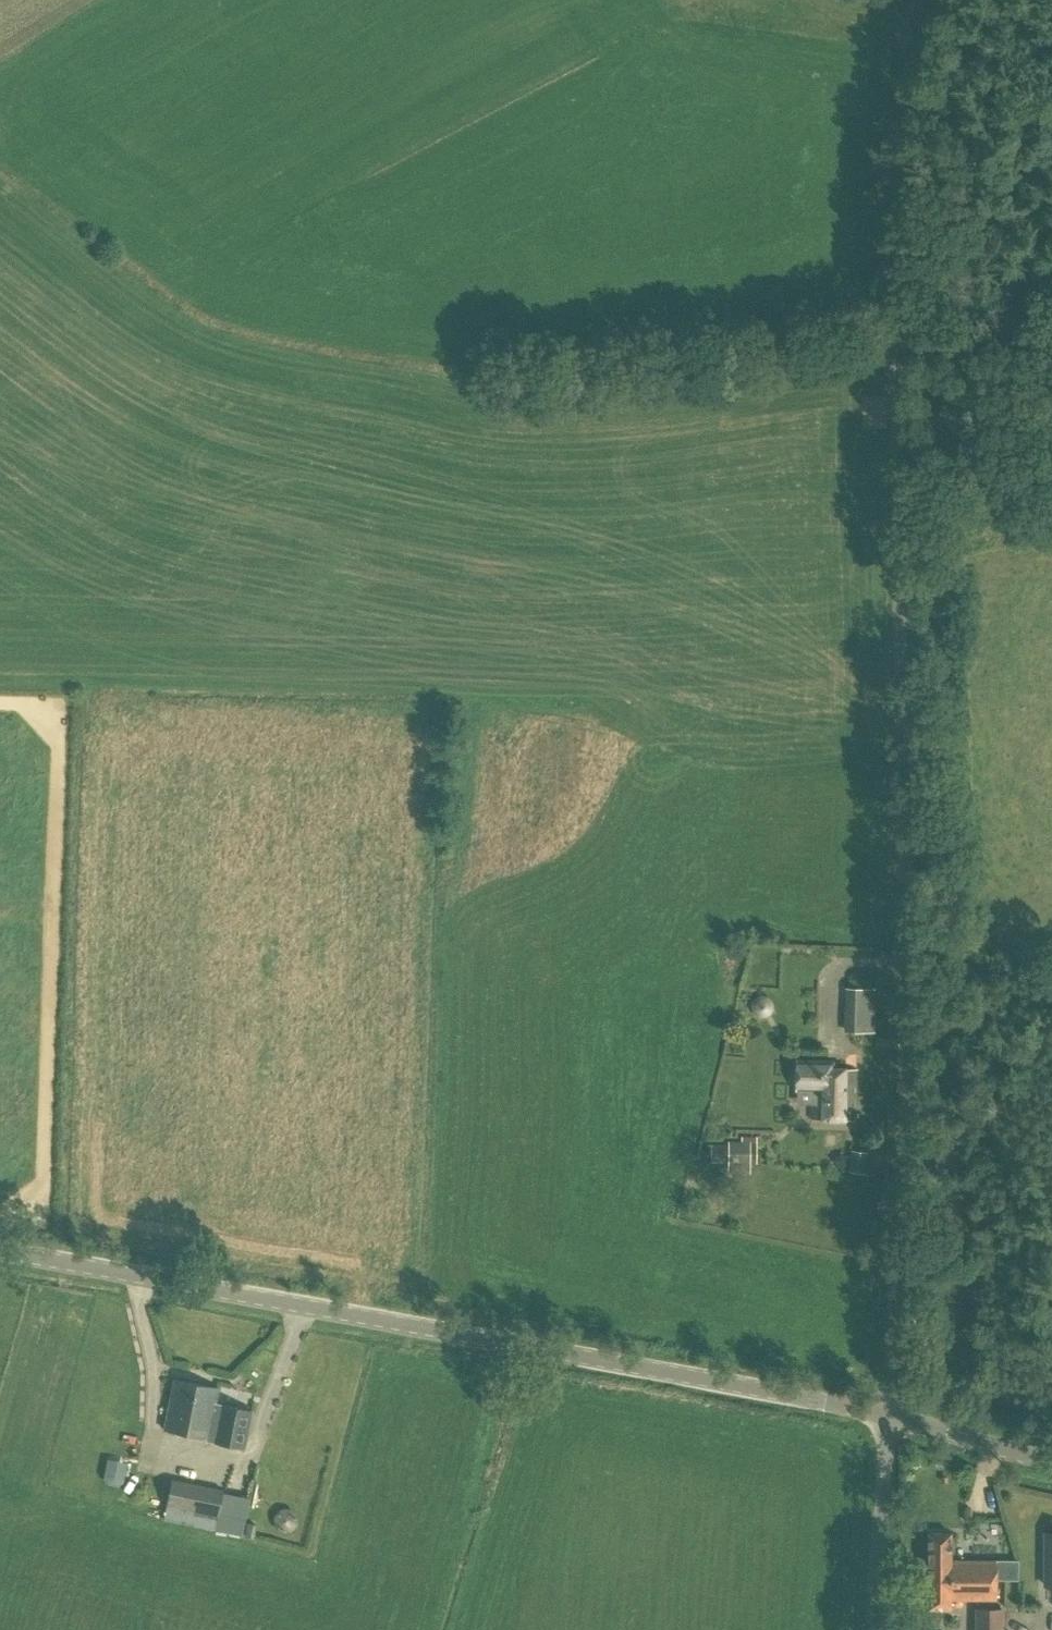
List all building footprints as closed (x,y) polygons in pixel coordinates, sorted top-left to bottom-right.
[(849,1032),(872,1033),(873,989),(850,989),(849,1032)] [(797,1061),(796,1090),(812,1090),(811,1119),(855,1120),(856,1070),(834,1069),(834,1062),(797,1061)] [(712,1146),(712,1164),(751,1165),(755,1165),(755,1143),(751,1143),(729,1142),(729,1146),(712,1146)] [(851,1151),(849,1172),(864,1174),(866,1153),(851,1151)] [(200,1415),(191,1413),(195,1391),(192,1390),(194,1383),(174,1379),(164,1429),(196,1436),(200,1415)] [(196,1436),(218,1440),(217,1444),(243,1449),(251,1411),(215,1404),(219,1388),(194,1383),(192,1390),(195,1391),(191,1413),(200,1415),(196,1436)] [(109,1465),(106,1480),(108,1483),(118,1485),(121,1483),(124,1468),(109,1465)] [(172,1480),(163,1520),(190,1526),(198,1485),(172,1480)] [(198,1485),(190,1526),(215,1531),(218,1516),(223,1491),(198,1485)] [(245,1537),(252,1539),(255,1525),(248,1523),(245,1537)] [(927,1532),(927,1584),(951,1583),(951,1582),(960,1581),(960,1583),(995,1582),(995,1561),(950,1561),(950,1532),(927,1532)] [(951,1583),(927,1584),(927,1609),(950,1609),(950,1599),(995,1599),(995,1582),(960,1583),(960,1581),(951,1582),(951,1583)] [(1001,1610),(976,1609),(976,1629),(1001,1629),(1001,1610)]
